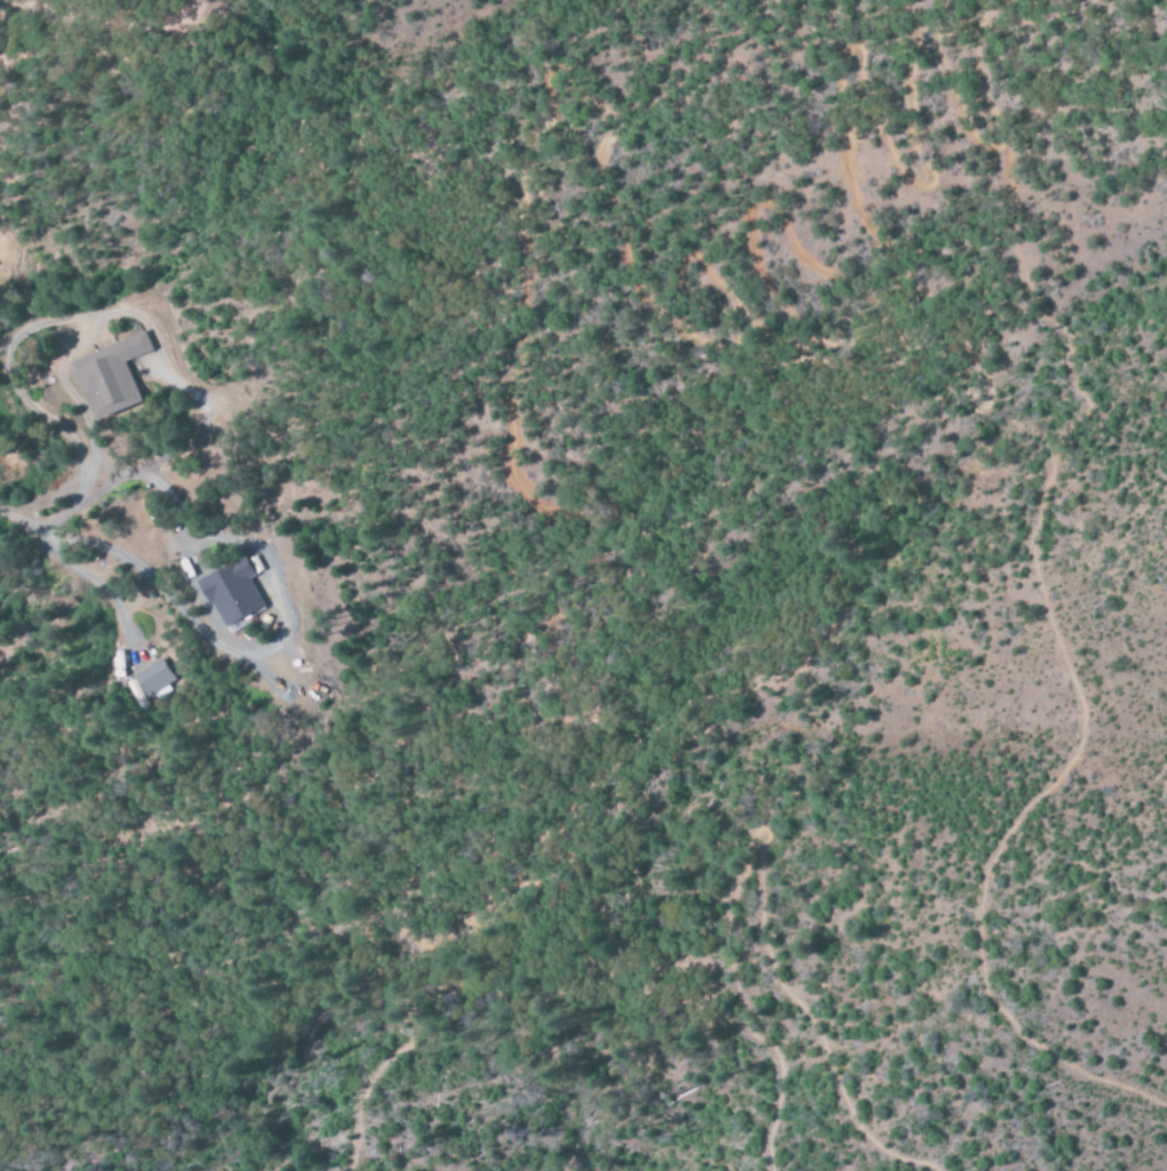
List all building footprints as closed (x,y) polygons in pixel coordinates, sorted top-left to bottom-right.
[(88,422),(139,404),(124,361),(151,351),(145,333),(67,361),(88,422)] [(263,606),(249,580),(254,577),(243,557),(197,582),(221,629),(263,606)] [(132,675),(142,698),(174,683),(163,660),(132,675)]
